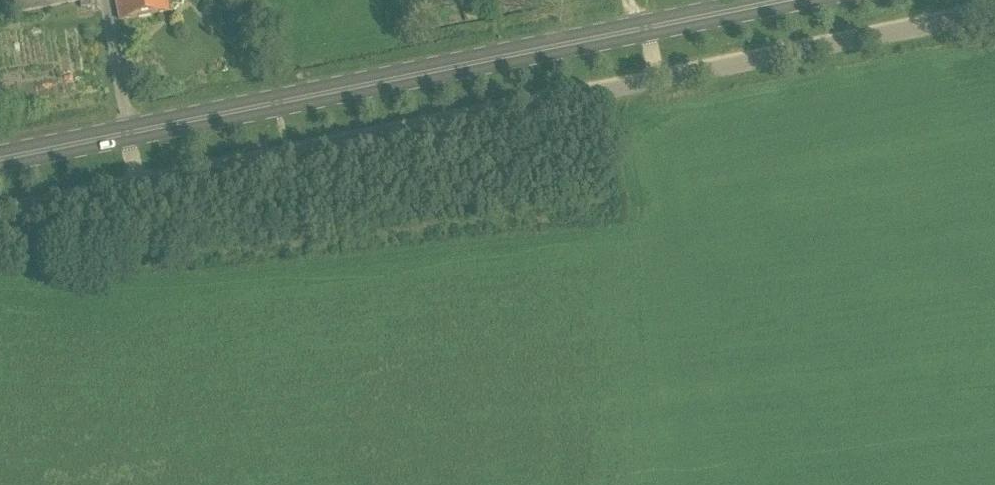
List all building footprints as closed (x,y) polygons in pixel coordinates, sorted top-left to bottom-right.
[(89,0),(13,0),(16,15),(79,3),(80,9),(90,7),(89,0)] [(168,12),(166,0),(116,0),(120,22),(168,12)]
